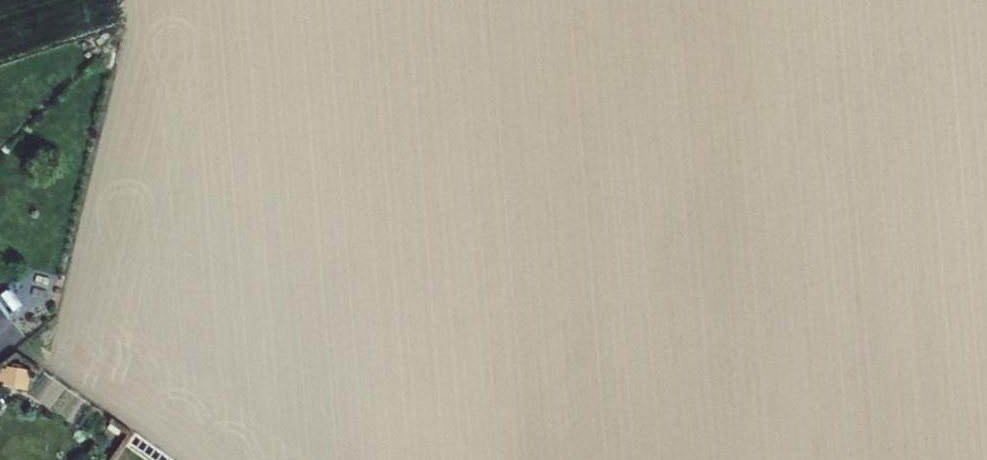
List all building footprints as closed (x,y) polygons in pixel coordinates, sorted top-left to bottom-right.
[(22,390),(24,371),(0,369),(0,388),(22,390)]
